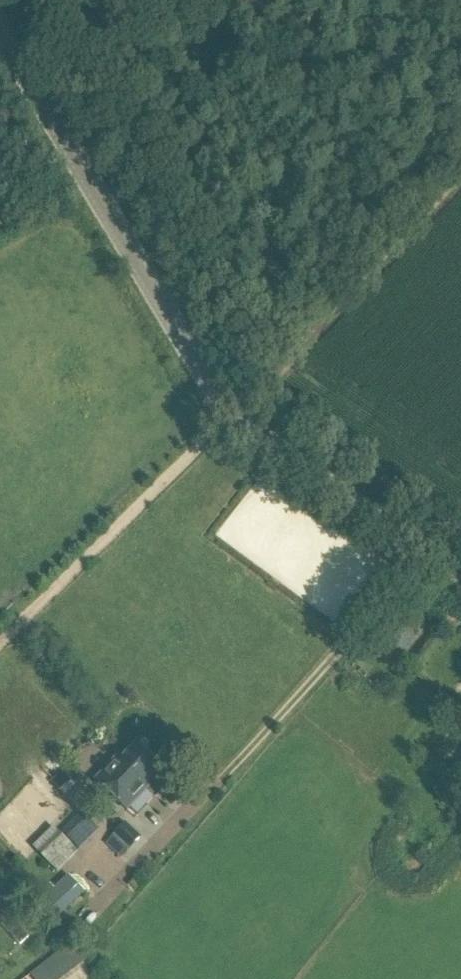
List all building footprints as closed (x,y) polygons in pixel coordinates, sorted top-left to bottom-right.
[(430,622),(403,600),(371,637),(399,660),(430,622)] [(160,767),(136,745),(120,762),(123,765),(115,773),(109,767),(95,781),(126,810),(140,796),(136,793),(160,767)] [(52,770),(63,761),(53,750),(42,759),(52,770)] [(67,766),(54,779),(51,782),(63,795),(67,792),(80,777),(67,766)] [(142,837),(125,822),(105,843),(120,857),(128,848),(130,850),(142,837)] [(57,830),(36,851),(49,865),(71,844),(57,830)] [(98,839),(90,847),(110,863),(117,855),(98,839)] [(67,876),(54,888),(49,883),(34,897),(56,920),(85,892),(72,878),(70,880),(67,876)] [(88,959),(73,941),(32,973),(37,978),(62,978),(88,959)]
